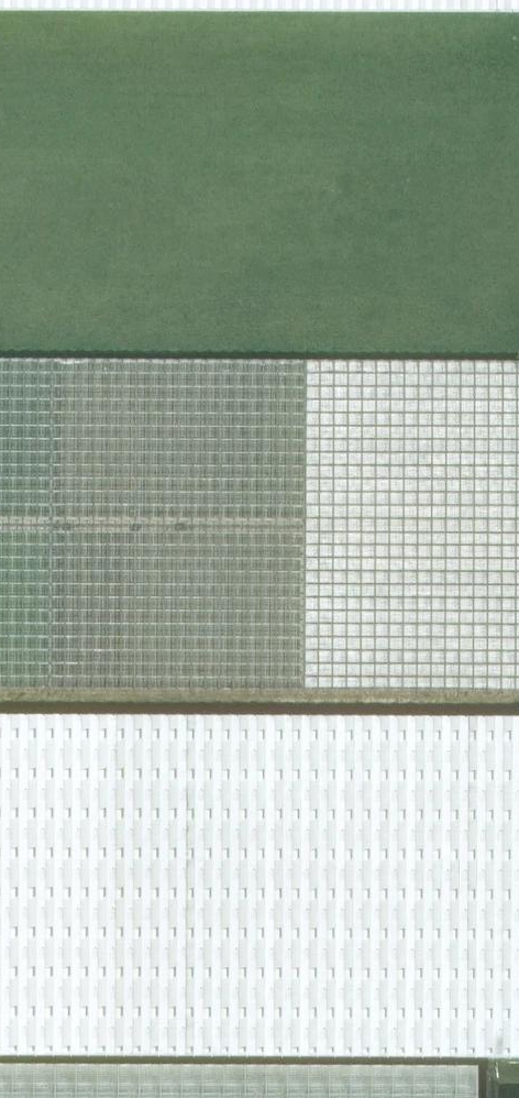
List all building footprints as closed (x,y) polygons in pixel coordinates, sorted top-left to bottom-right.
[(518,14),(518,0),(0,0),(0,11),(518,14)] [(0,361),(0,690),(518,692),(518,363),(0,361)] [(0,718),(0,1054),(518,1053),(518,723),(0,718)] [(471,1067),(0,1065),(0,1097),(471,1097),(471,1067)]
